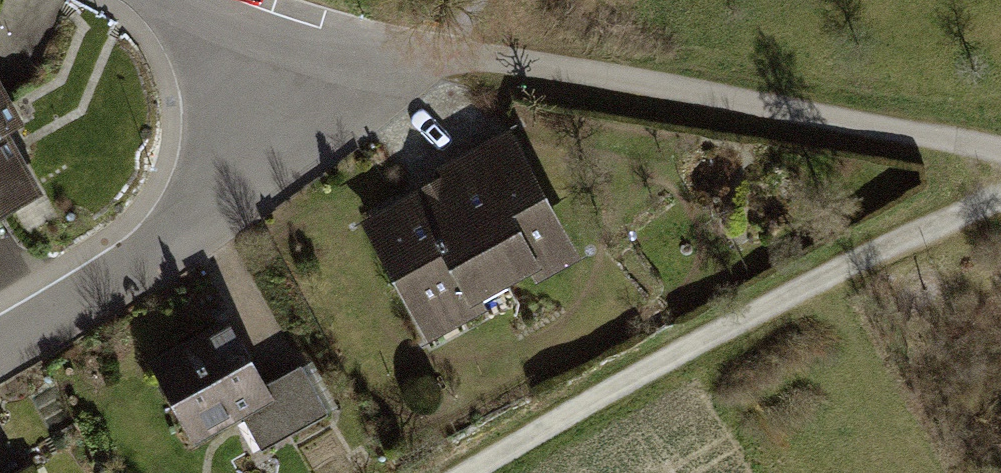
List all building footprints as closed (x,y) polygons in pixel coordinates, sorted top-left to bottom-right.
[(3,129),(18,121),(0,89),(0,131),(3,129)] [(438,174),(358,216),(425,342),(579,261),(507,124),(432,163),(438,174)] [(3,129),(0,131),(0,220),(41,197),(3,129)] [(232,316),(150,361),(195,441),(243,414),(261,447),(327,410),(301,362),(268,380),(232,316)] [(0,462),(0,472),(9,472),(2,461),(0,462)]
